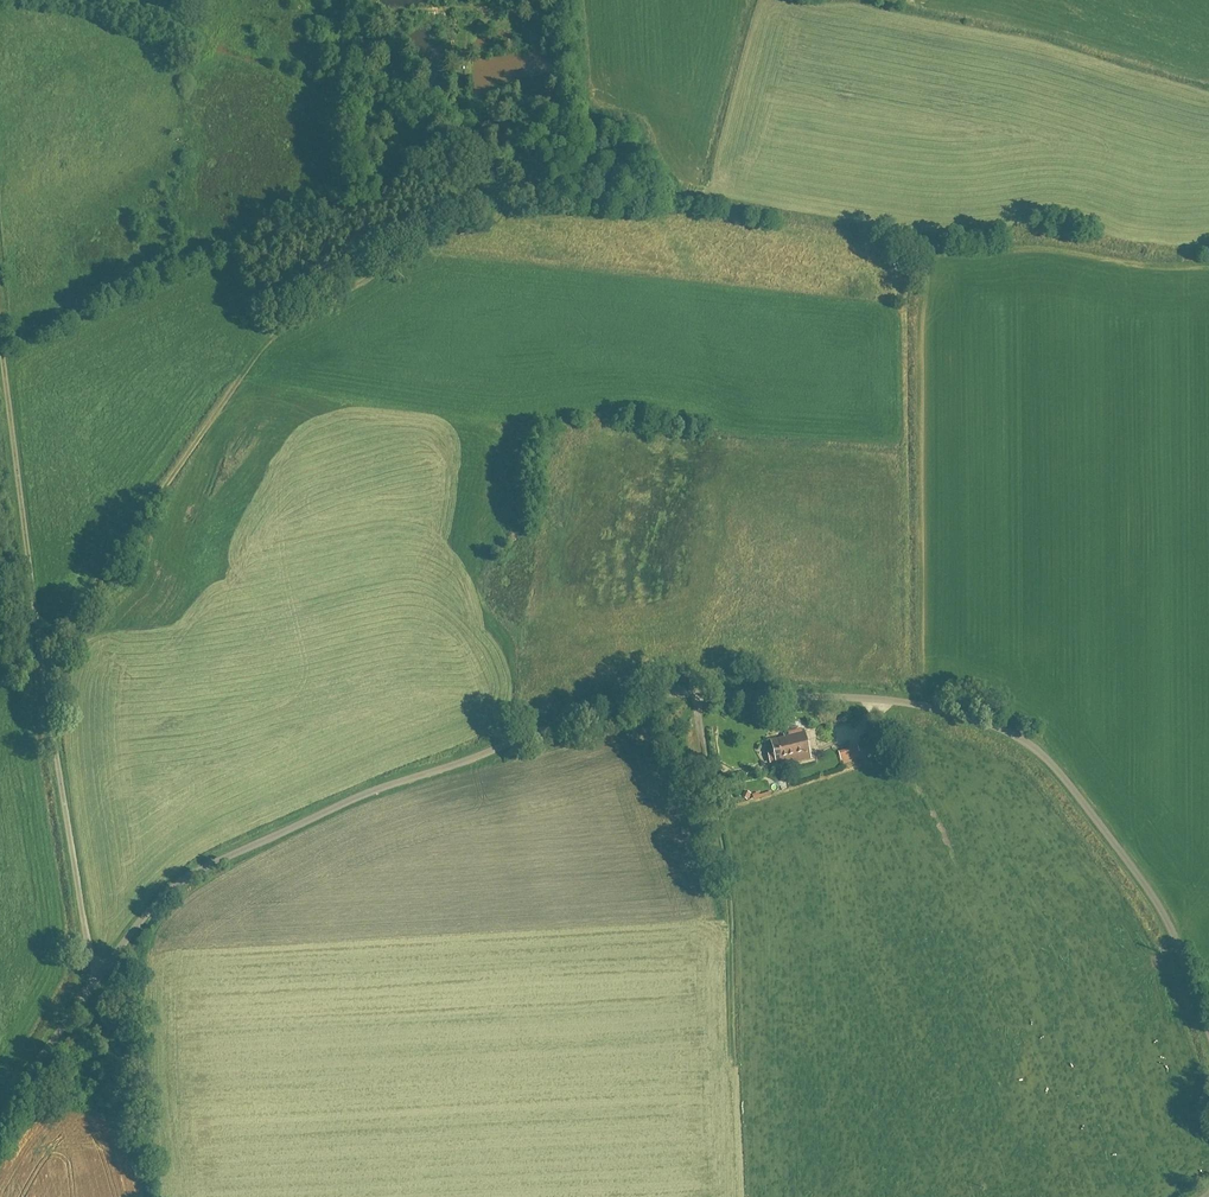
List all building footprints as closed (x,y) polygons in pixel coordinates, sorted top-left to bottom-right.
[(771,738),(778,765),(814,755),(807,729),(771,738)] [(84,961),(76,962),(78,973),(85,972),(84,961)]
